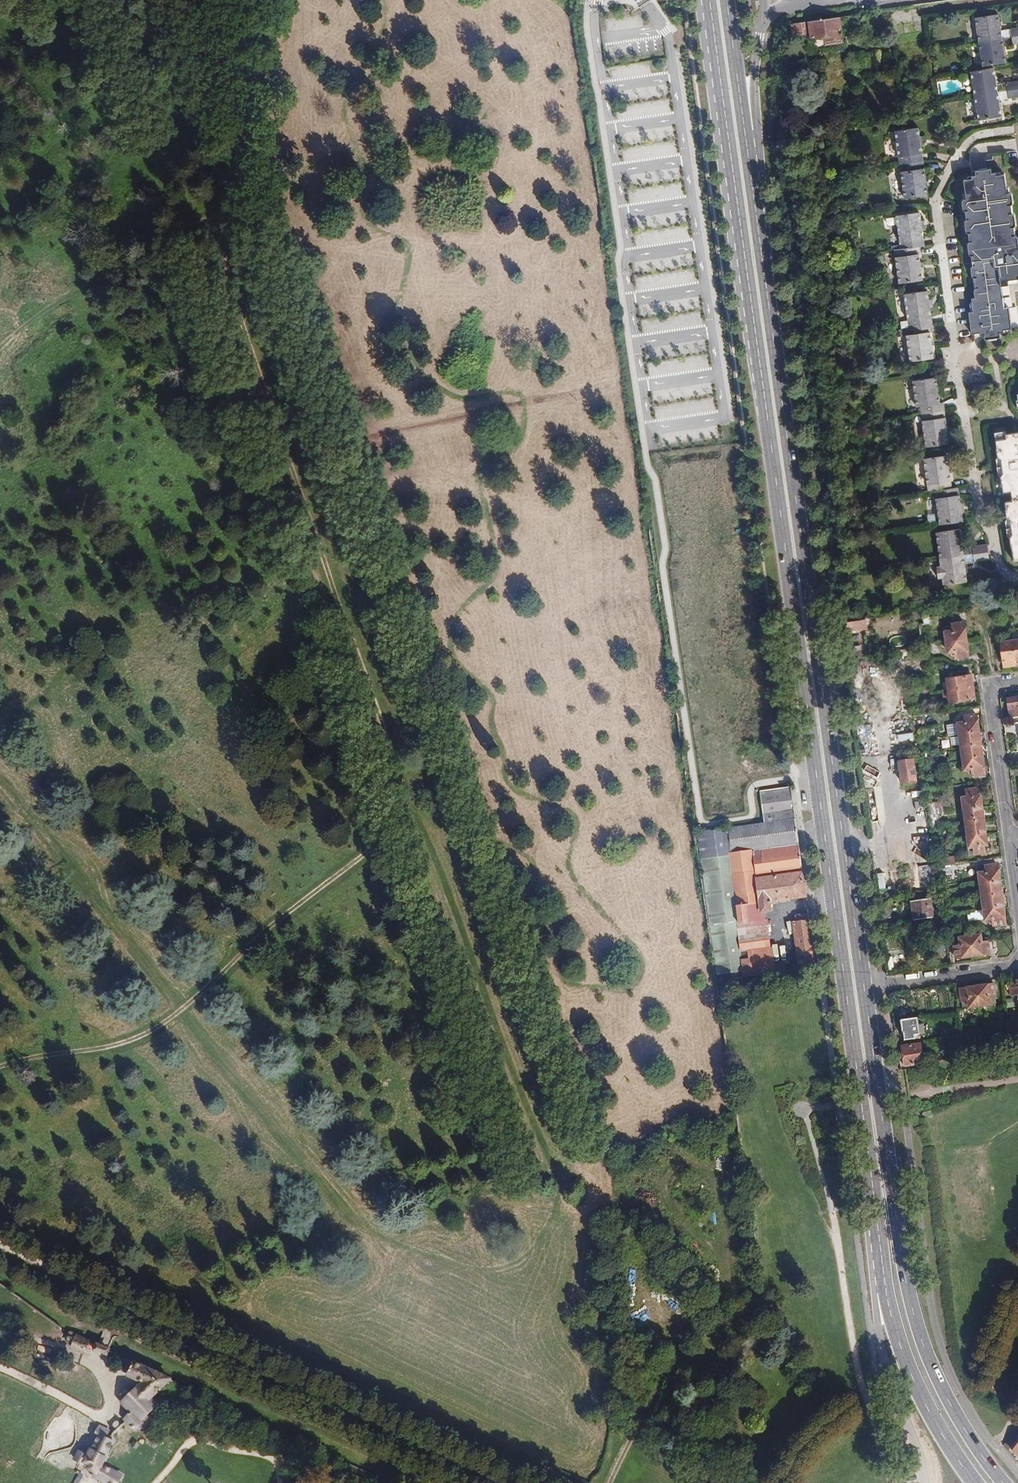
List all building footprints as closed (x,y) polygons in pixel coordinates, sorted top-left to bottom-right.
[(859,29),(858,14),(813,21),(792,23),(795,38),(812,36),(812,39),(839,35),(839,32),(859,29)] [(1002,38),(1000,30),(998,15),(974,18),(981,66),(1005,63),(1002,38)] [(791,29),(790,28),(789,28),(786,28),(784,30),(783,32),(783,34),(783,35),(784,36),(786,38),(787,38),(790,38),(791,37),(792,36),(793,33),(792,30),(791,29)] [(1010,29),(1000,30),(1002,38),(1012,37),(1010,29)] [(925,76),(924,68),(904,70),(905,78),(925,76)] [(1000,117),(993,69),(970,72),(977,120),(1000,117)] [(959,79),(940,83),(942,92),(961,87),(959,79)] [(1006,83),(1008,98),(1017,97),(1017,81),(1006,83)] [(920,144),(919,136),(918,127),(894,131),(903,197),(927,194),(926,185),(925,177),(920,144)] [(995,159),(984,163),(987,169),(997,165),(995,159)] [(1017,238),(1015,236),(1009,237),(1009,234),(1011,233),(1011,229),(1014,229),(1015,226),(1014,215),(1011,214),(1006,215),(1006,212),(1008,211),(1008,206),(1011,206),(1012,204),(1011,195),(1009,194),(1006,194),(1006,189),(1004,175),(996,176),(995,174),(991,174),(990,169),(970,171),(971,178),(963,179),(965,194),(966,199),(964,199),(962,201),(963,209),(965,212),(968,211),(968,216),(971,216),(972,219),(966,219),(965,222),(966,232),(968,234),(971,233),(972,238),(974,238),(975,241),(969,242),(968,242),(969,255),(971,257),(973,257),(975,266),(972,266),(971,269),(971,277),(974,279),(975,289),(973,291),(975,299),(971,299),(973,312),(969,313),(972,334),(983,333),(984,337),(1000,336),(999,330),(1012,329),(1009,307),(1004,307),(1001,284),(1008,283),(1008,280),(1017,278),(1017,281),(1017,247),(1017,238)] [(921,229),(920,221),(919,213),(896,215),(900,249),(895,250),(899,282),(923,279),(921,270),(920,262),(918,246),(923,245),(921,229)] [(930,308),(929,300),(928,291),(904,294),(910,335),(906,336),(910,361),(933,358),(932,349),(931,341),(930,333),(934,332),(930,308)] [(938,394),(937,387),(936,378),(912,381),(916,407),(920,406),(925,447),(948,444),(947,435),(946,427),(943,403),(940,403),(938,394)] [(1005,435),(1005,432),(994,433),(997,448),(996,448),(997,457),(1001,460),(1003,473),(1000,476),(1002,486),(1003,486),(1004,492),(1011,492),(1013,501),(1005,503),(1006,510),(1005,510),(1007,519),(1011,521),(1012,535),(1010,537),(1011,546),(1012,546),(1014,562),(1017,561),(1017,433),(1005,435)] [(949,472),(948,464),(947,455),(924,458),(928,493),(930,493),(935,526),(958,523),(957,516),(956,508),(954,490),(951,490),(949,472)] [(962,545),(961,538),(960,529),(937,532),(944,584),(966,581),(965,572),(964,565),(962,545)] [(974,561),(989,559),(988,551),(987,544),(972,545),(974,561)] [(865,618),(839,622),(840,630),(867,626),(865,618)] [(945,631),(947,641),(966,638),(964,621),(952,623),(953,630),(945,631)] [(966,638),(947,641),(948,651),(956,650),(957,657),(969,655),(966,638)] [(1015,663),(1012,638),(1000,640),(1004,664),(1015,663)] [(844,657),(862,654),(861,648),(858,648),(858,645),(843,647),(844,657)] [(949,689),(973,685),(971,673),(947,677),(949,689)] [(974,696),(973,685),(949,689),(950,700),(974,696)] [(1008,698),(1010,709),(1017,708),(1017,697),(1008,698)] [(961,732),(979,729),(977,712),(964,713),(965,720),(957,721),(959,732),(961,732)] [(931,714),(918,716),(919,726),(932,724),(931,714)] [(981,742),(979,729),(961,732),(963,745),(981,742)] [(983,755),(981,742),(963,745),(964,758),(983,755)] [(983,755),(964,758),(963,758),(964,769),(972,768),(973,774),(986,773),(983,755)] [(914,758),(899,760),(902,781),(917,779),(914,758)] [(776,973),(775,967),(769,926),(768,926),(760,927),(759,925),(740,927),(739,923),(750,922),(747,905),(761,903),(762,912),(766,912),(772,911),(771,901),(807,896),(792,785),(760,789),(764,822),(728,827),(698,832),(719,968),(746,964),(748,977),(776,973)] [(962,795),(964,808),(982,805),(981,793),(977,793),(976,786),(966,787),(967,795),(962,795)] [(982,805),(964,808),(966,821),(984,819),(982,805)] [(984,819),(966,821),(968,835),(986,832),(984,819)] [(988,844),(986,832),(968,835),(970,854),(985,852),(984,845),(988,844)] [(953,850),(952,840),(935,843),(936,852),(953,850)] [(951,862),(955,862),(954,853),(937,856),(938,864),(951,862)] [(938,864),(940,874),(953,872),(951,862),(938,864)] [(982,882),(1000,879),(998,862),(985,863),(986,870),(979,871),(980,882),(982,882)] [(1002,893),(1000,879),(982,882),(984,896),(1002,893)] [(1004,906),(1002,893),(984,896),(985,909),(1004,906)] [(932,897),(911,900),(914,920),(935,916),(932,897)] [(750,922),(739,923),(740,927),(759,925),(760,927),(768,926),(766,912),(762,912),(761,903),(747,905),(750,922)] [(1004,906),(985,909),(984,909),(985,920),(993,919),(994,925),(1007,923),(1004,906)] [(801,970),(817,968),(814,950),(809,911),(799,912),(797,915),(798,922),(795,922),(801,970)] [(981,927),(969,926),(970,935),(973,956),(990,953),(988,941),(992,933),(981,927)] [(957,958),(973,956),(970,935),(960,937),(961,944),(955,945),(957,958)] [(994,984),(977,986),(980,1006),(990,1005),(989,995),(995,994),(994,984)] [(980,1006),(977,986),(961,989),(964,1008),(980,1006)] [(919,1017),(902,1019),(903,1029),(906,1029),(907,1039),(917,1038),(917,1034),(922,1033),(919,1017)] [(921,1043),(903,1046),(906,1065),(924,1063),(921,1043)] [(67,1330),(61,1344),(68,1346),(72,1334),(67,1330)] [(68,1346),(67,1349),(77,1352),(82,1354),(88,1340),(72,1334),(68,1346)] [(140,1381),(136,1384),(131,1387),(128,1384),(117,1394),(120,1397),(117,1403),(125,1411),(119,1418),(124,1421),(128,1424),(134,1418),(138,1422),(155,1404),(151,1399),(175,1376),(134,1359),(126,1375),(140,1381)] [(95,1425),(91,1433),(93,1434),(83,1452),(76,1450),(70,1460),(80,1464),(75,1473),(81,1476),(96,1482),(116,1482),(120,1474),(101,1462),(112,1439),(108,1438),(104,1435),(107,1429),(95,1425)]
